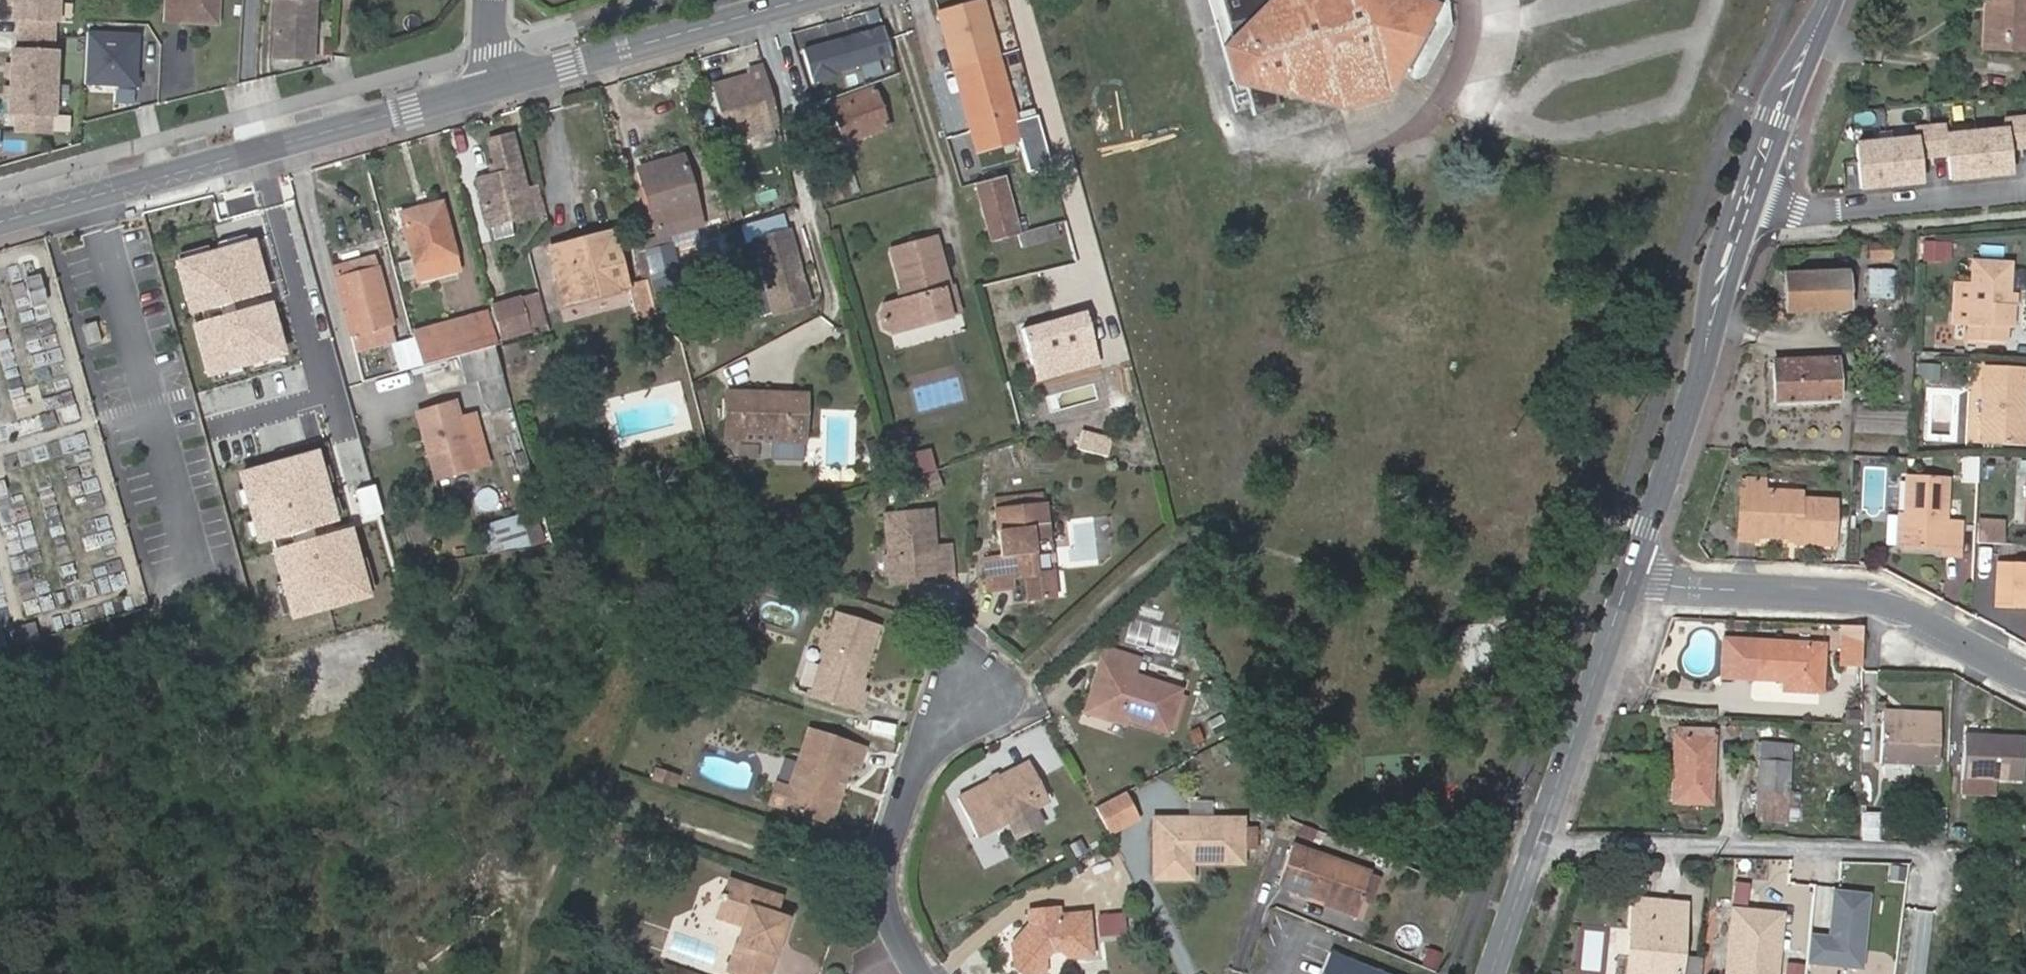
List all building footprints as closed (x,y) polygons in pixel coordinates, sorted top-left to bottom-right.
[(52,0),(9,0),(9,5),(8,18),(16,18),(15,34),(47,36),(48,19),(51,19),(52,0)] [(180,22),(181,0),(167,0),(166,21),(180,22)] [(180,22),(218,24),(219,0),(181,0),(180,22)] [(313,58),(316,0),(277,0),(275,56),(313,58)] [(1231,43),(1220,47),(1231,87),(1242,83),(1249,109),(1252,117),(1277,109),(1273,93),(1300,85),(1341,110),(1387,98),(1402,70),(1412,75),(1440,26),(1433,15),(1429,6),(1427,0),(1219,0),(1231,43)] [(2025,41),(2025,0),(1993,0),(1993,4),(1990,35),(2019,36),(2019,40),(2025,41)] [(2019,40),(2019,36),(1990,35),(1993,4),(1987,3),(1983,48),(2025,50),(2025,41),(2019,40)] [(141,32),(89,30),(86,86),(138,89),(141,32)] [(48,83),(50,52),(46,52),(47,36),(15,34),(14,51),(7,50),(5,81),(48,83)] [(996,57),(955,68),(977,149),(1018,139),(996,57)] [(748,77),(711,87),(726,140),(778,126),(762,68),(746,72),(748,77)] [(47,114),(48,83),(5,81),(4,106),(4,112),(11,113),(10,129),(43,131),(43,114),(47,114)] [(1231,87),(1226,89),(1233,113),(1249,109),(1242,83),(1231,87)] [(873,89),(830,104),(844,143),(886,127),(873,89)] [(2005,129),(1976,132),(1980,175),(2009,173),(2007,148),(2023,147),(2020,117),(2004,119),(2005,129)] [(1945,124),(1930,125),(1933,155),(1948,153),(1950,178),(1980,175),(1976,132),(1947,134),(1945,124)] [(1916,137),(1886,140),(1890,183),(1920,181),(1917,156),(1933,155),(1930,125),(1915,127),(1916,137)] [(527,191),(513,134),(490,139),(496,164),(499,174),(494,175),(476,180),(488,227),(543,212),(537,188),(527,191)] [(1886,140),(1857,142),(1861,186),(1890,183),(1886,140)] [(666,234),(700,224),(681,156),(640,168),(659,236),(666,234)] [(1003,176),(975,182),(989,241),(1018,234),(1017,229),(1014,219),(1005,183),(1003,176)] [(1020,179),(1005,183),(1014,219),(1029,215),(1020,179)] [(402,215),(419,279),(458,269),(440,204),(402,215)] [(851,204),(841,207),(845,221),(855,218),(851,204)] [(1017,229),(1058,218),(1055,208),(1014,219),(1017,229)] [(1018,234),(1022,248),(1059,243),(1054,224),(1059,222),(1058,218),(1017,229),(1018,234)] [(569,252),(616,239),(613,231),(549,248),(557,278),(574,274),(569,252)] [(788,233),(754,243),(774,315),(808,305),(788,233)] [(659,236),(635,243),(638,253),(645,251),(669,244),(666,234),(659,236)] [(888,248),(899,290),(905,288),(907,296),(901,298),(884,303),(878,312),(881,324),(890,329),(947,314),(941,289),(947,288),(934,236),(888,248)] [(258,237),(175,259),(190,313),(272,291),(258,237)] [(627,286),(616,239),(569,252),(574,274),(557,278),(564,304),(581,299),(578,289),(606,281),(609,292),(627,286)] [(1870,245),(1858,246),(1859,252),(1870,252),(1870,261),(1894,260),(1893,243),(1870,244),(1870,245)] [(1942,244),(1924,243),(1923,257),(1941,258),(1942,244)] [(669,244),(645,251),(659,299),(664,298),(683,292),(669,244)] [(2006,303),(2006,294),(2007,259),(1971,257),(1969,282),(1967,321),(1966,336),(2004,338),(2004,323),(2011,323),(2011,303),(2006,303)] [(703,275),(706,286),(742,275),(739,263),(703,275)] [(337,279),(338,285),(360,280),(362,286),(381,281),(377,268),(337,279)] [(1892,270),(1869,269),(1867,295),(1891,296),(1892,270)] [(1847,308),(1846,271),(1785,274),(1786,311),(1847,308)] [(38,274),(24,279),(32,305),(46,300),(38,274)] [(360,280),(338,285),(354,351),(396,339),(381,281),(362,286),(360,280)] [(581,299),(609,292),(606,281),(578,289),(581,299)] [(1967,321),(1969,282),(1954,281),(1952,320),(1967,321)] [(645,282),(630,285),(638,317),(654,313),(650,301),(645,282)] [(953,286),(947,288),(941,289),(947,314),(959,311),(953,286)] [(905,288),(899,290),(901,298),(907,296),(905,288)] [(654,313),(654,314),(698,302),(694,289),(683,292),(664,298),(659,299),(650,301),(654,313)] [(274,301),(194,323),(209,379),(290,357),(274,301)] [(519,303),(490,311),(499,343),(528,336),(519,303)] [(413,332),(422,365),(465,353),(495,345),(486,312),(413,332)] [(1023,330),(1032,363),(1070,353),(1074,368),(1098,362),(1084,313),(1023,330)] [(96,321),(82,325),(87,346),(101,342),(96,321)] [(488,399),(490,399),(509,394),(495,345),(465,353),(473,381),(481,379),(488,399)] [(1070,353),(1032,363),(1035,378),(1074,368),(1070,353)] [(1775,362),(1776,402),(1838,398),(1836,358),(1775,362)] [(1940,364),(1918,364),(1917,379),(1940,380),(1940,364)] [(1984,364),(1979,442),(2025,444),(2025,367),(1984,364)] [(55,396),(63,422),(79,417),(71,391),(55,396)] [(782,401),(782,394),(729,391),(727,438),(773,440),(803,441),(805,402),(782,401)] [(494,413),(512,407),(509,394),(490,399),(494,413)] [(464,444),(481,440),(473,414),(461,418),(456,401),(415,412),(434,478),(471,468),(464,444)] [(886,433),(899,481),(917,476),(936,471),(930,450),(911,455),(904,427),(886,433)] [(803,441),(773,440),(773,458),(803,459),(803,441)] [(321,449),(239,471),(258,541),(340,519),(321,449)] [(1963,457),(1962,483),(1979,484),(1979,457),(1963,457)] [(937,473),(919,478),(923,492),(941,487),(937,473)] [(1944,479),(1906,478),(1904,548),(1941,549),(1942,553),(1958,553),(1959,522),(1943,521),(1944,479)] [(1746,481),(1746,490),(1762,491),(1762,482),(1746,481)] [(1762,491),(1746,490),(1738,489),(1736,540),(1753,541),(1753,535),(1792,537),(1792,543),(1829,545),(1831,501),(1801,501),(1801,492),(1762,491)] [(1012,558),(999,560),(985,561),(988,591),(1016,587),(1015,580),(1026,579),(1029,604),(1057,601),(1054,574),(1037,576),(1033,541),(1050,539),(1046,505),(993,512),(996,545),(1010,543),(1012,558)] [(490,552),(544,545),(533,512),(483,528),(490,552)] [(881,520),(885,562),(887,578),(888,591),(907,588),(906,581),(916,580),(934,578),(935,585),(951,583),(947,548),(930,550),(926,516),(881,520)] [(1978,543),(2006,544),(2007,519),(1979,518),(1978,543)] [(356,529),(272,552),(291,619),(374,596),(356,529)] [(996,545),(999,560),(1012,558),(1010,543),(996,545)] [(887,578),(885,562),(875,563),(877,580),(887,578)] [(1996,566),(1994,607),(2025,609),(2025,568),(1996,566)] [(917,587),(916,580),(906,581),(907,588),(917,587)] [(14,643),(37,636),(33,623),(10,629),(14,643)] [(853,698),(857,685),(872,635),(831,623),(806,703),(856,718),(861,701),(857,699),(853,698)] [(1862,626),(1842,625),(1841,663),(1862,664),(1862,626)] [(1724,640),(1722,676),(1784,680),(1783,689),(1821,691),(1822,645),(1724,640)] [(1178,695),(1129,681),(1134,667),(1101,658),(1097,671),(1102,673),(1089,716),(1164,738),(1178,695)] [(861,687),(857,685),(853,698),(857,699),(861,687)] [(1876,763),(1933,765),(1935,723),(1879,721),(1876,763)] [(1679,735),(1675,735),(1674,801),(1711,802),(1712,736),(1710,737),(1710,729),(1679,728),(1679,735)] [(2021,738),(1988,737),(1988,743),(1960,742),(1959,780),(1995,782),(2018,782),(2021,738)] [(806,741),(795,772),(801,777),(793,796),(787,796),(775,792),(768,814),(829,833),(839,803),(835,797),(841,778),(849,775),(858,777),(863,760),(806,741)] [(1777,758),(1777,744),(1758,743),(1758,758),(1777,758)] [(1786,763),(1758,763),(1757,822),(1785,823),(1786,763)] [(654,767),(650,780),(676,787),(680,775),(654,767)] [(988,785),(979,789),(947,804),(966,847),(1043,809),(1023,768),(988,785)] [(801,777),(795,772),(787,796),(793,796),(801,777)] [(839,803),(849,775),(841,778),(835,797),(839,803)] [(976,784),(979,789),(988,785),(985,780),(976,784)] [(1995,782),(1959,780),(1958,794),(1995,795),(1995,782)] [(1118,803),(1091,817),(1102,839),(1129,825),(1118,803)] [(1881,813),(1861,812),(1860,841),(1880,842),(1881,813)] [(1231,818),(1141,827),(1148,885),(1186,882),(1184,866),(1235,861),(1231,818)] [(1353,911),(1362,887),(1364,881),(1288,851),(1272,890),(1349,920),(1353,911)] [(1373,885),(1364,881),(1362,887),(1353,911),(1361,914),(1373,885)] [(781,934),(784,923),(772,919),(777,902),(723,885),(712,922),(739,931),(727,973),(769,973),(778,944),(770,942),(773,931),(781,934)] [(1865,968),(1872,895),(1838,891),(1833,937),(1813,935),(1810,962),(1865,968)] [(1633,950),(1643,950),(1641,973),(1678,973),(1684,906),(1637,902),(1633,950)] [(1731,910),(1731,919),(1756,922),(1756,912),(1731,910)] [(1731,919),(1725,973),(1774,973),(1780,914),(1756,912),(1756,922),(1731,919)] [(1005,955),(1006,973),(1037,973),(1037,959),(1056,959),(1060,967),(1081,965),(1089,956),(1086,923),(1054,925),(1053,917),(1022,918),(1023,930),(1024,945),(1018,955),(1005,955)] [(1023,930),(1005,955),(1018,955),(1024,945),(1023,930)] [(778,944),(781,934),(773,931),(770,942),(778,944)] [(1633,950),(1630,973),(1641,973),(1643,950),(1633,950)] [(1430,959),(1418,954),(1413,970),(1424,973),(1425,973),(1430,959)] [(1702,958),(1686,957),(1685,973),(1700,973),(1702,958)] [(1329,962),(1324,973),(1358,973),(1329,962)]
